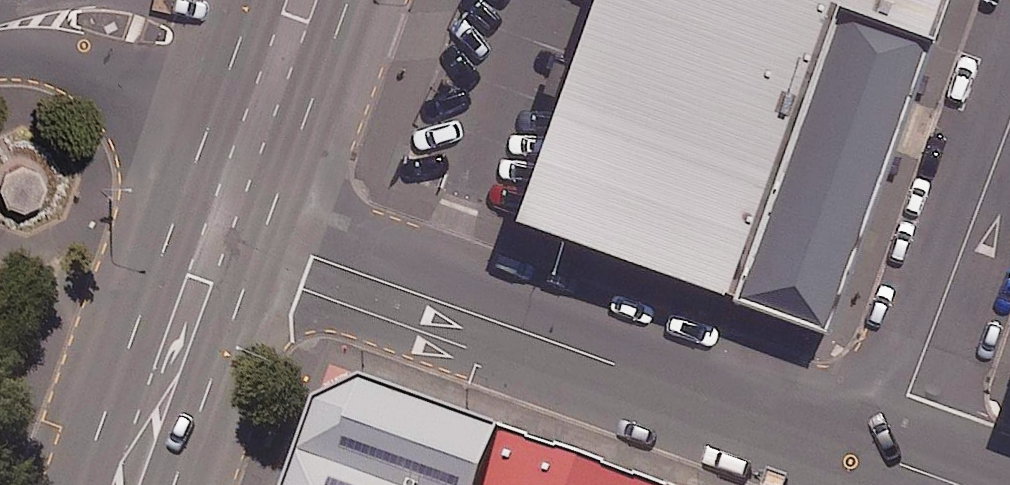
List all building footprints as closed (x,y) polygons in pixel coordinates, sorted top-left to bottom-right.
[(518,230),(738,306),(842,10),(813,0),(599,0),(518,230)] [(842,10),(938,43),(953,0),(813,0),(842,10)] [(834,339),(938,43),(842,10),(738,306),(834,339)] [(46,182),(39,166),(20,161),(5,168),(0,184),(0,186),(7,200),(24,207),(41,199),(46,182)] [(332,366),(290,484),(487,484),(507,428),(332,366)] [(507,428),(487,484),(668,484),(507,428)]
